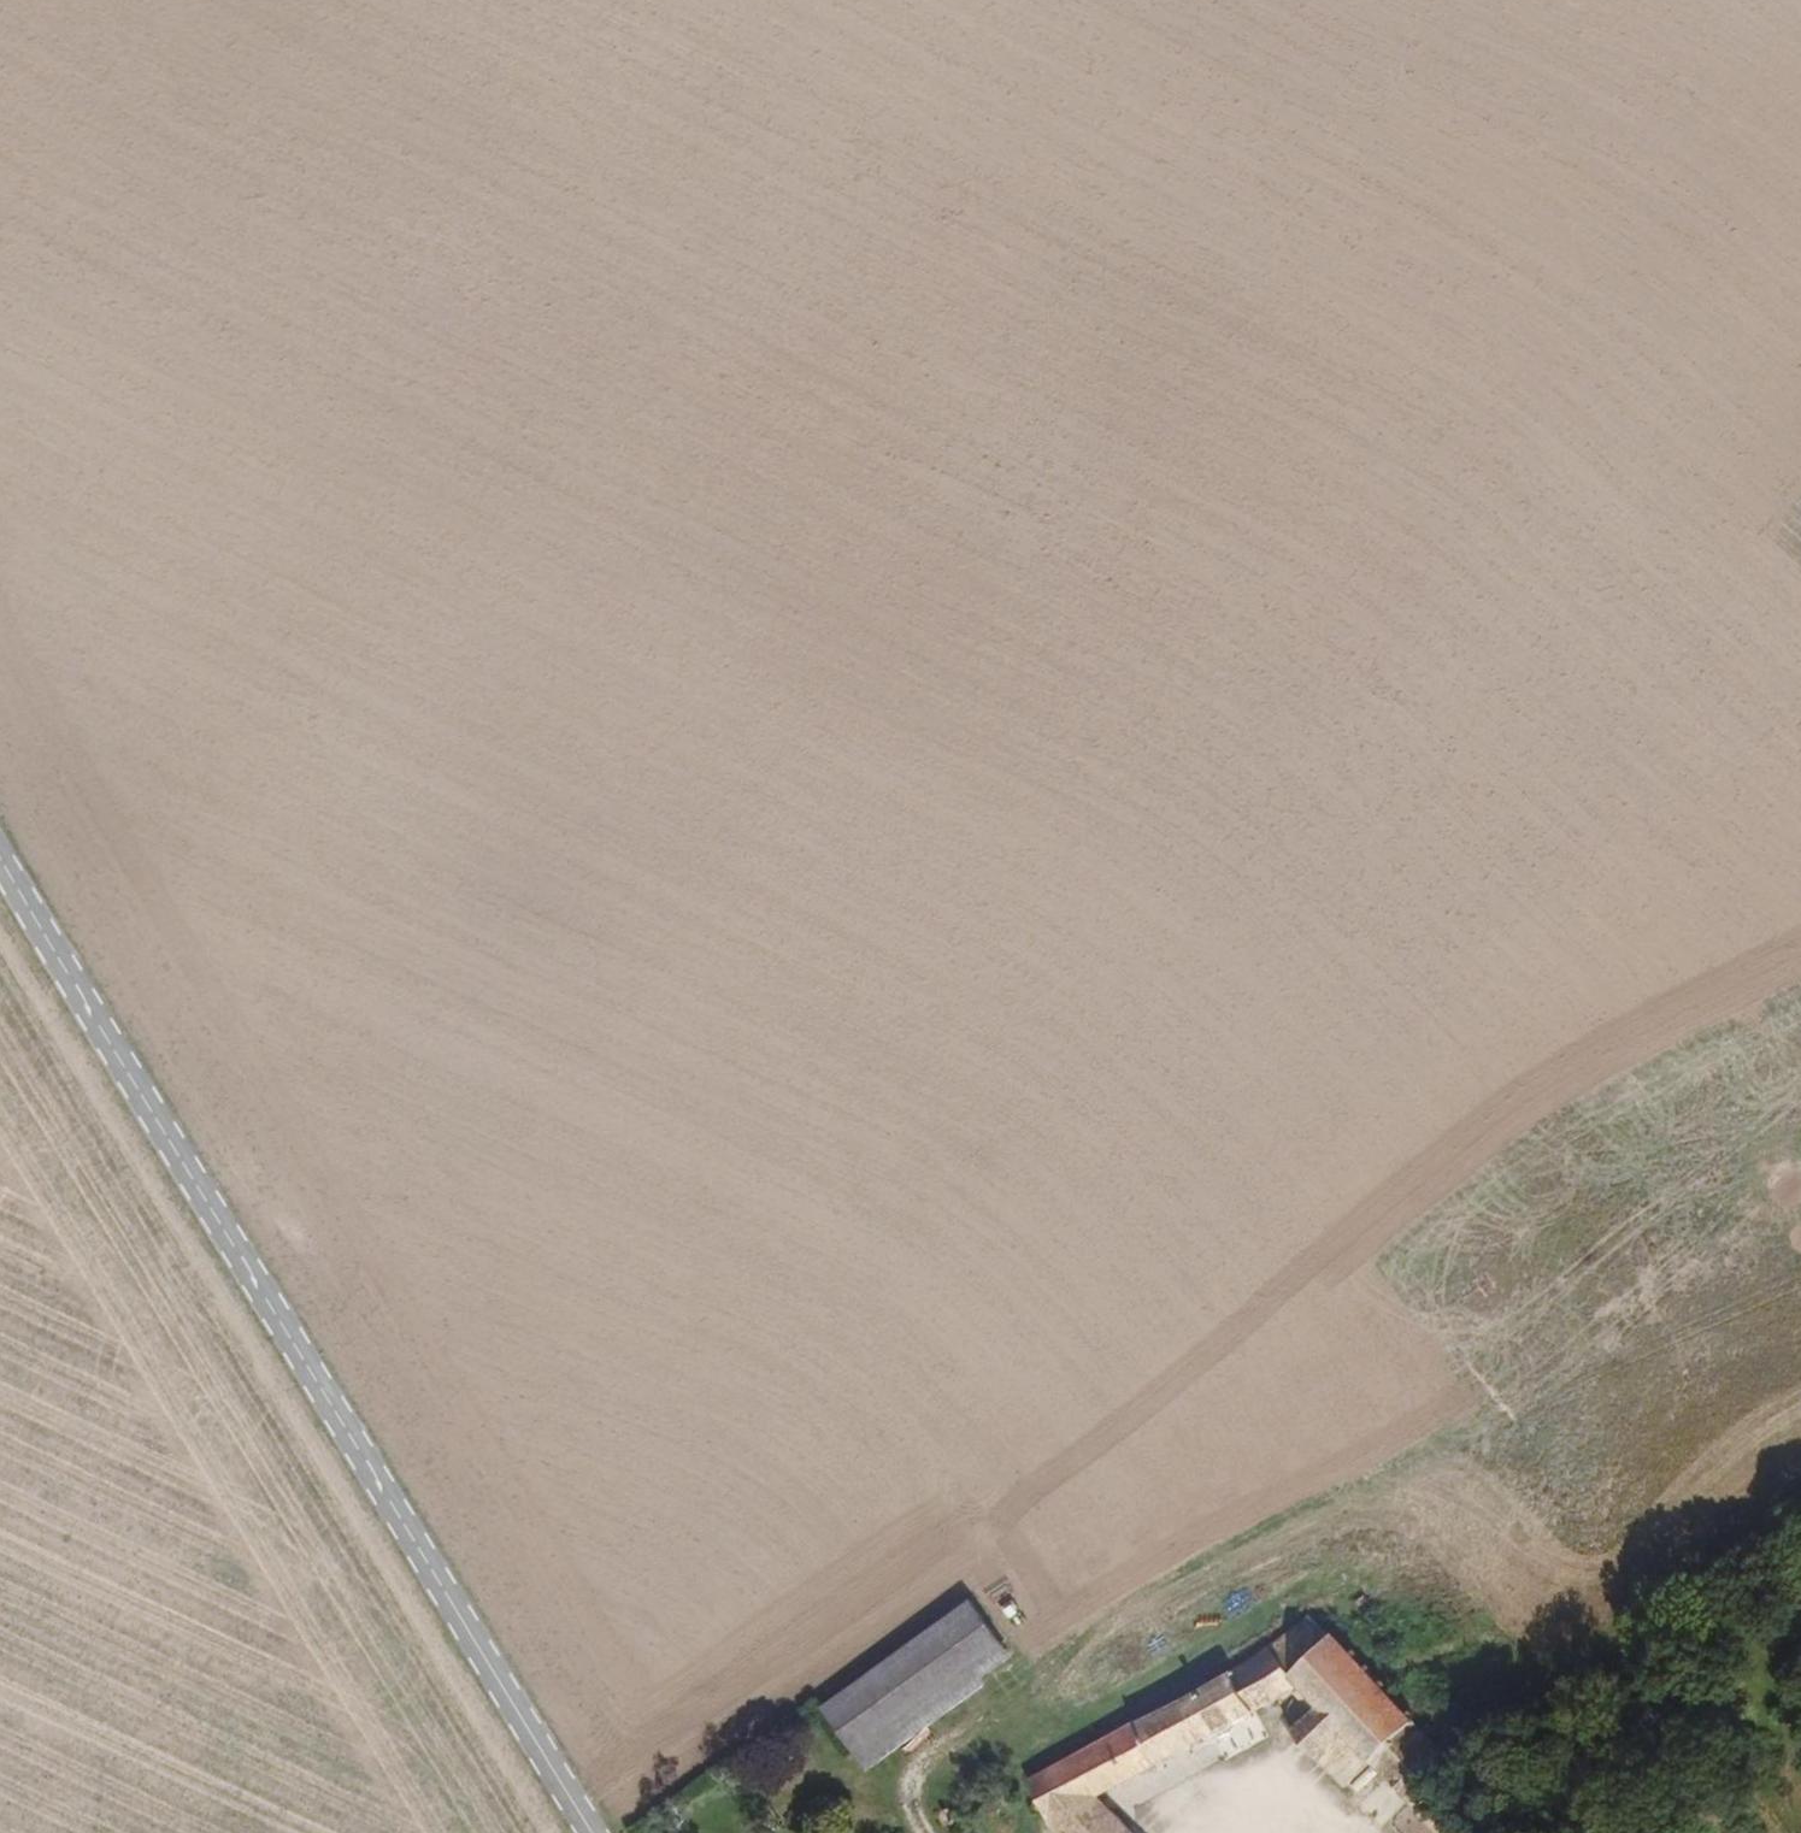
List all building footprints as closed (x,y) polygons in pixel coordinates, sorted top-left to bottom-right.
[(964,1611),(815,1712),(844,1758),(999,1663),(964,1611)] [(1450,1781),(1350,1656),(1321,1622),(1284,1647),(1308,1690),(1311,1694),(1301,1700),(1319,1723),(1329,1717),(1351,1745),(1321,1766),(1346,1796),(1376,1774),(1426,1832),(1467,1832),(1436,1793),(1450,1781)] [(1284,1647),(1263,1656),(1286,1702),(1308,1690),(1284,1647)] [(1134,1723),(1061,1764),(1034,1777),(1051,1821),(1103,1795),(1101,1794),(1286,1702),(1263,1656),(1253,1663),(1201,1691),(1134,1723)] [(1297,1738),(1321,1766),(1351,1745),(1329,1717),(1319,1723),(1297,1738)] [(1051,1821),(1060,1832),(1073,1832),(1117,1812),(1103,1795),(1051,1821)] [(1117,1812),(1073,1832),(1136,1832),(1117,1812)]
